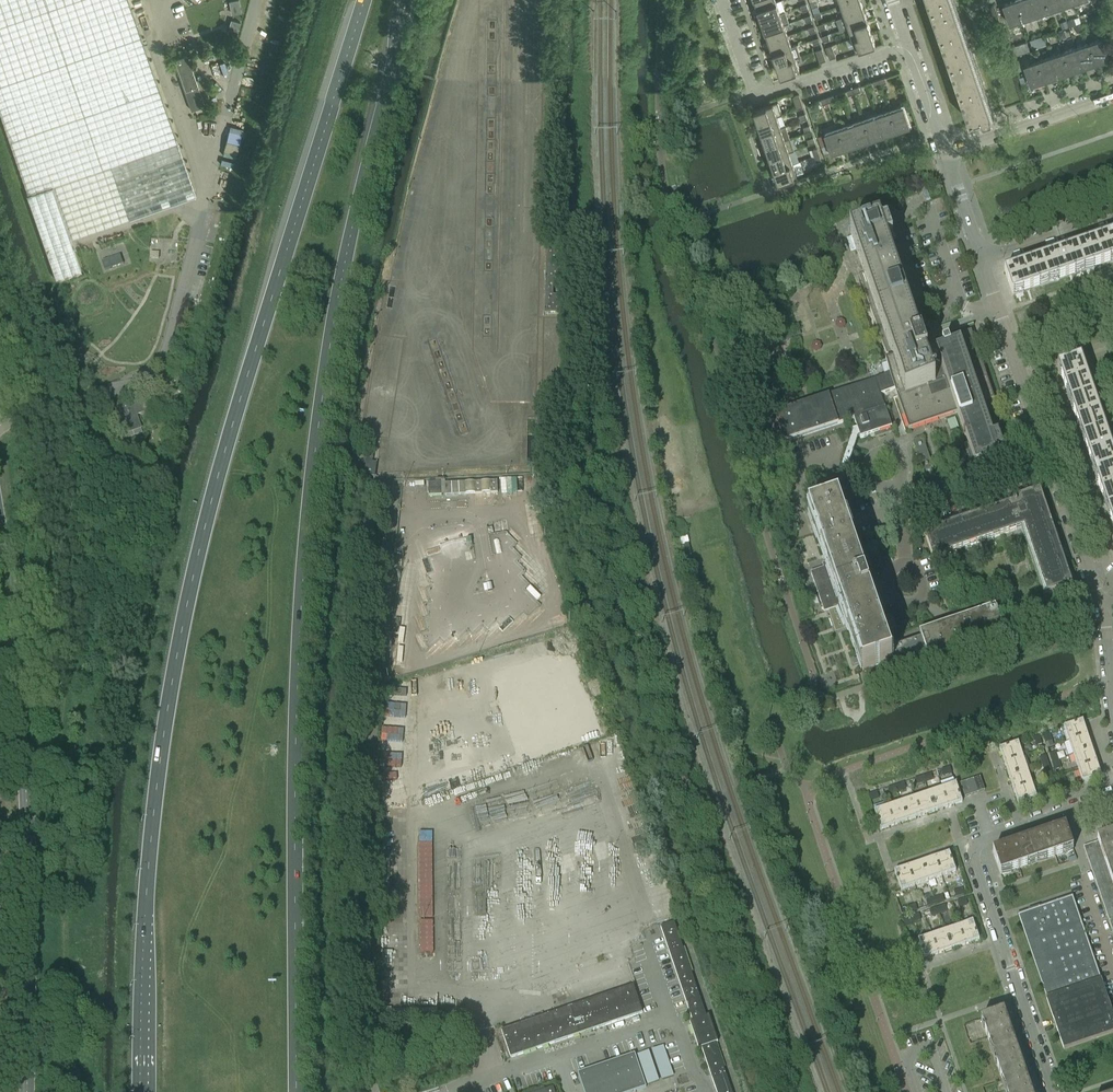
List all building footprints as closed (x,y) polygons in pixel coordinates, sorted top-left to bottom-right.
[(28,194),(27,195),(56,279),(82,270),(74,248),(71,239),(130,218),(111,166),(178,143),(128,0),(0,0),(0,112),(28,194)] [(232,12),(242,11),(241,0),(230,0),(232,12)] [(776,0),(755,0),(758,8),(777,1),(776,0)] [(861,0),(854,0),(841,5),(845,16),(864,9),(861,0)] [(952,0),(928,0),(969,120),(981,116),(983,121),(992,118),(990,113),(991,113),(952,0)] [(1003,4),(1010,24),(1023,20),(1017,0),(1016,0),(1003,4)] [(1023,20),(1036,15),(1031,0),(1017,0),(1023,20)] [(1036,15),(1049,11),(1045,0),(1031,0),(1036,15)] [(1049,11),(1062,6),(1060,0),(1045,0),(1049,11)] [(781,13),(777,1),(758,8),(761,19),(781,13)] [(868,20),(864,9),(845,16),(849,27),(868,20)] [(784,24),(781,13),(761,19),(765,30),(784,24)] [(1087,13),(1081,15),(1083,21),(1089,19),(1087,13)] [(232,18),(230,31),(239,32),(241,20),(232,18)] [(872,31),(868,20),(849,27),(852,38),(872,31)] [(1082,23),(1075,25),(1077,32),(1084,30),(1082,23)] [(788,35),(784,24),(765,30),(769,42),(788,35)] [(1064,30),(1057,32),(1060,39),(1063,37),(1066,34),(1064,30)] [(876,43),(872,31),(852,38),(856,50),(876,43)] [(792,46),(788,35),(769,42),(773,53),(792,46)] [(1037,38),(1030,40),(1032,46),(1039,44),(1037,38)] [(1103,39),(1089,43),(1096,63),(1110,58),(1103,39)] [(1089,43),(1077,48),(1083,67),(1096,63),(1089,43)] [(836,57),(832,45),(826,47),(830,59),(836,57)] [(796,57),(792,46),(773,53),(777,64),(796,57)] [(1017,46),(1010,48),(1012,55),(1019,53),(1017,46)] [(826,60),(822,48),(816,50),(820,62),(826,60)] [(1077,48),(1063,52),(1070,72),(1083,67),(1077,48)] [(1063,52),(1050,57),(1057,76),(1070,72),(1063,52)] [(174,59),(191,110),(205,105),(188,55),(174,59)] [(800,69),(796,57),(777,64),(781,76),(800,69)] [(1050,57),(1037,61),(1044,81),(1057,76),(1050,57)] [(1022,61),(1016,63),(1019,71),(1025,69),(1022,61)] [(1037,61),(1024,65),(1031,85),(1044,81),(1037,61)] [(804,107),(799,94),(793,96),(797,109),(804,107)] [(778,102),(773,103),(754,110),(758,122),(777,116),(782,114),(778,102)] [(910,126),(903,107),(890,111),(896,131),(910,126)] [(896,131),(890,111),(877,116),(883,135),(896,131)] [(781,127),(777,116),(758,122),(762,134),(781,127)] [(883,135),(877,116),(864,120),(871,140),(883,135)] [(871,140),(864,120),(851,125),(858,144),(871,140)] [(858,144),(851,125),(838,129),(845,149),(858,144)] [(785,139),(781,127),(762,134),(766,146),(785,139)] [(845,149),(838,129),(825,134),(831,153),(845,149)] [(240,133),(230,132),(227,154),(237,155),(240,133)] [(794,149),(790,138),(785,139),(766,146),(770,158),(789,151),(794,149)] [(793,163),(789,151),(770,158),(774,170),(793,163)] [(798,175),(793,163),(774,170),(778,182),(798,175)] [(892,428),(883,402),(880,394),(895,389),(909,430),(957,413),(968,445),(964,447),(973,473),(996,465),(994,461),(1000,459),(997,452),(1003,450),(998,435),(992,437),(981,405),(994,401),(966,317),(931,329),(925,311),(917,314),(892,242),(893,242),(888,227),(882,229),(880,222),(850,232),(863,273),(859,274),(886,355),(891,354),(893,359),(885,362),(871,367),(875,379),(759,419),(764,435),(772,432),(776,445),(853,419),(857,428),(860,436),(860,439),(892,428)] [(1076,248),(1084,271),(1112,261),(1112,237),(1112,235),(1076,248)] [(1076,248),(1040,260),(1048,283),(1084,271),(1076,248)] [(122,257),(112,258),(113,266),(123,265),(122,257)] [(1005,272),(1013,295),(1048,283),(1040,260),(1005,272)] [(1063,346),(1066,355),(1078,351),(1075,341),(1063,346)] [(1070,402),(1080,399),(1093,394),(1081,358),(1058,366),(1070,402)] [(160,392),(186,384),(182,374),(156,383),(160,392)] [(1093,394),(1080,399),(1070,402),(1082,438),(1105,430),(1093,394)] [(116,411),(124,434),(140,428),(135,415),(147,411),(144,401),(116,411)] [(860,436),(857,428),(850,430),(851,433),(827,508),(835,506),(856,437),(860,436)] [(1105,430),(1082,438),(1094,473),(1105,470),(1112,467),(1112,452),(1105,430)] [(922,438),(912,442),(923,473),(933,469),(930,461),(922,438)] [(372,464),(372,462),(374,452),(365,451),(363,464),(365,465),(364,473),(373,474),(374,465),(372,464)] [(1105,470),(1094,473),(1107,509),(1112,507),(1112,467),(1105,470)] [(518,478),(502,478),(502,491),(518,490),(518,478)] [(497,492),(497,481),(444,483),(444,479),(437,479),(438,482),(428,483),(428,496),(445,495),(497,492)] [(1009,507),(1008,504),(924,533),(933,558),(938,557),(937,553),(951,549),(952,552),(962,549),(961,545),(975,541),(976,544),(985,540),(984,537),(998,533),(999,536),(1017,530),(1015,526),(1022,524),(1046,595),(1072,586),(1070,581),(1067,582),(1062,568),(1065,567),(1062,557),(1059,558),(1054,544),(1057,543),(1054,533),(1051,534),(1046,520),(1049,519),(1040,490),(1014,499),(1015,502),(1013,503),(1014,505),(1009,507)] [(822,510),(809,514),(815,533),(827,567),(823,568),(810,573),(824,612),(828,611),(841,607),(863,672),(872,669),(892,662),(892,661),(897,659),(899,662),(897,663),(899,671),(900,674),(930,664),(946,658),(945,656),(1005,635),(995,607),(954,621),(951,622),(919,633),(920,635),(901,642),(890,645),(891,648),(892,649),(888,650),(874,611),(874,609),(870,598),(864,581),(859,565),(857,561),(853,548),(852,545),(841,513),(840,510),(838,505),(837,505),(829,508),(828,508),(826,509),(822,510)] [(578,647),(495,671),(515,742),(597,718),(593,703),(596,702),(591,685),(514,707),(512,700),(587,678),(578,647)] [(1064,727),(1068,741),(1087,735),(1082,721),(1064,727)] [(1049,733),(1043,734),(1046,743),(1051,741),(1049,733)] [(1087,735),(1068,741),(1073,755),(1092,749),(1087,735)] [(1036,746),(1042,744),(1039,736),(1033,738),(1036,746)] [(999,749),(1004,763),(1023,757),(1018,743),(999,749)] [(1092,749),(1073,755),(1077,768),(1096,762),(1092,749)] [(1050,754),(1052,762),(1058,760),(1055,752),(1050,754)] [(1040,757),(1042,765),(1048,763),(1045,755),(1040,757)] [(1023,757),(1004,763),(1009,777),(1027,771),(1023,757)] [(1058,760),(1052,762),(1055,770),(1061,768),(1058,760)] [(1096,762),(1077,768),(1082,782),(1101,776),(1096,762)] [(1048,763),(1042,765),(1045,774),(1051,772),(1048,763)] [(952,773),(950,767),(941,770),(943,776),(952,773)] [(1027,771),(1009,777),(1013,790),(1032,784),(1027,771)] [(931,773),(923,776),(925,782),(933,779),(931,773)] [(916,785),(925,782),(923,776),(914,779),(916,785)] [(980,777),(973,779),(978,792),(985,790),(980,777)] [(1064,778),(1058,780),(1061,789),(1067,787),(1064,778)] [(973,779),(967,781),(971,795),(978,792),(973,779)] [(967,781),(960,783),(965,797),(971,795),(967,781)] [(1049,784),(1051,792),(1057,790),(1054,782),(1049,784)] [(904,783),(895,785),(897,791),(906,788),(904,783)] [(956,784),(941,789),(948,807),(962,802),(956,784)] [(1032,784),(1013,790),(1018,804),(1037,798),(1032,784)] [(889,794),(897,791),(895,785),(887,788),(889,794)] [(941,789),(928,793),(935,812),(948,807),(941,789)] [(868,795),(870,800),(879,798),(877,792),(868,795)] [(928,793),(915,798),(921,816),(935,812),(928,793)] [(915,798),(901,802),(908,821),(921,816),(915,798)] [(901,802),(888,807),(894,826),(908,821),(901,802)] [(874,812),(880,830),(894,826),(888,807),(874,812)] [(1065,827),(1029,840),(1037,863),(1073,850),(1065,827)] [(1098,842),(1100,849),(1106,865),(1108,871),(1109,875),(1112,873),(1112,833),(1097,839),(1098,842)] [(1001,875),(1037,863),(1029,840),(993,852),(1001,875)] [(1083,847),(1086,854),(1100,849),(1098,842),(1083,847)] [(1100,849),(1086,854),(1091,870),(1106,865),(1100,849)] [(949,853),(936,857),(942,876),(956,872),(949,853)] [(936,857),(922,862),(928,881),(942,876),(936,857)] [(922,862),(908,867),(915,886),(928,881),(922,862)] [(1108,871),(1106,865),(1091,870),(1093,876),(1108,871)] [(901,890),(915,886),(908,867),(894,872),(901,890)] [(1108,871),(1093,876),(1096,883),(1110,878),(1109,875),(1108,871)] [(1110,878),(1096,883),(1098,889),(1112,884),(1110,878)] [(1098,889),(1104,906),(1112,902),(1112,886),(1112,884),(1098,889)] [(953,891),(955,897),(964,894),(962,888),(953,891)] [(387,891),(387,899),(400,899),(400,892),(387,891)] [(942,895),(934,898),(936,904),(944,901),(942,895)] [(1101,979),(1072,896),(1018,915),(1046,997),(1101,979)] [(926,901),(928,906),(936,904),(934,898),(926,901)] [(967,904),(965,898),(957,901),(959,907),(967,904)] [(1104,906),(1106,912),(1112,910),(1112,902),(1104,906)] [(907,907),(909,913),(917,910),(915,904),(907,907)] [(945,905),(937,908),(939,913),(947,911),(945,905)] [(931,916),(939,913),(937,908),(929,910),(931,916)] [(920,920),(918,914),(910,917),(912,923),(920,920)] [(433,920),(421,920),(422,951),(434,951),(433,920)] [(973,921),(959,926),(965,945),(979,940),(973,921)] [(709,1015),(706,1016),(674,922),(660,927),(692,1021),(689,1022),(699,1049),(701,1048),(716,1091),(732,1091),(715,1043),(718,1042),(709,1015)] [(959,926),(945,931),(952,950),(965,945),(959,926)] [(945,931),(932,935),(938,954),(952,950),(945,931)] [(918,940),(924,959),(938,954),(932,935),(918,940)] [(1046,997),(1064,1049),(1112,1032),(1112,1015),(1101,979),(1046,997)] [(633,986),(501,1031),(510,1058),(642,1013),(633,986)] [(1016,1048),(1004,1012),(981,1020),(993,1056),(1016,1048)] [(652,1049),(663,1079),(675,1075),(664,1044),(652,1049)] [(1028,1083),(1016,1048),(993,1056),(1005,1091),(1028,1083)] [(647,1084),(660,1080),(650,1050),(637,1054),(647,1084)] [(635,1054),(602,1065),(590,1069),(578,1073),(584,1091),(632,1091),(646,1087),(635,1054)] [(1028,1083),(1005,1091),(1006,1091),(1031,1091),(1028,1083)]
